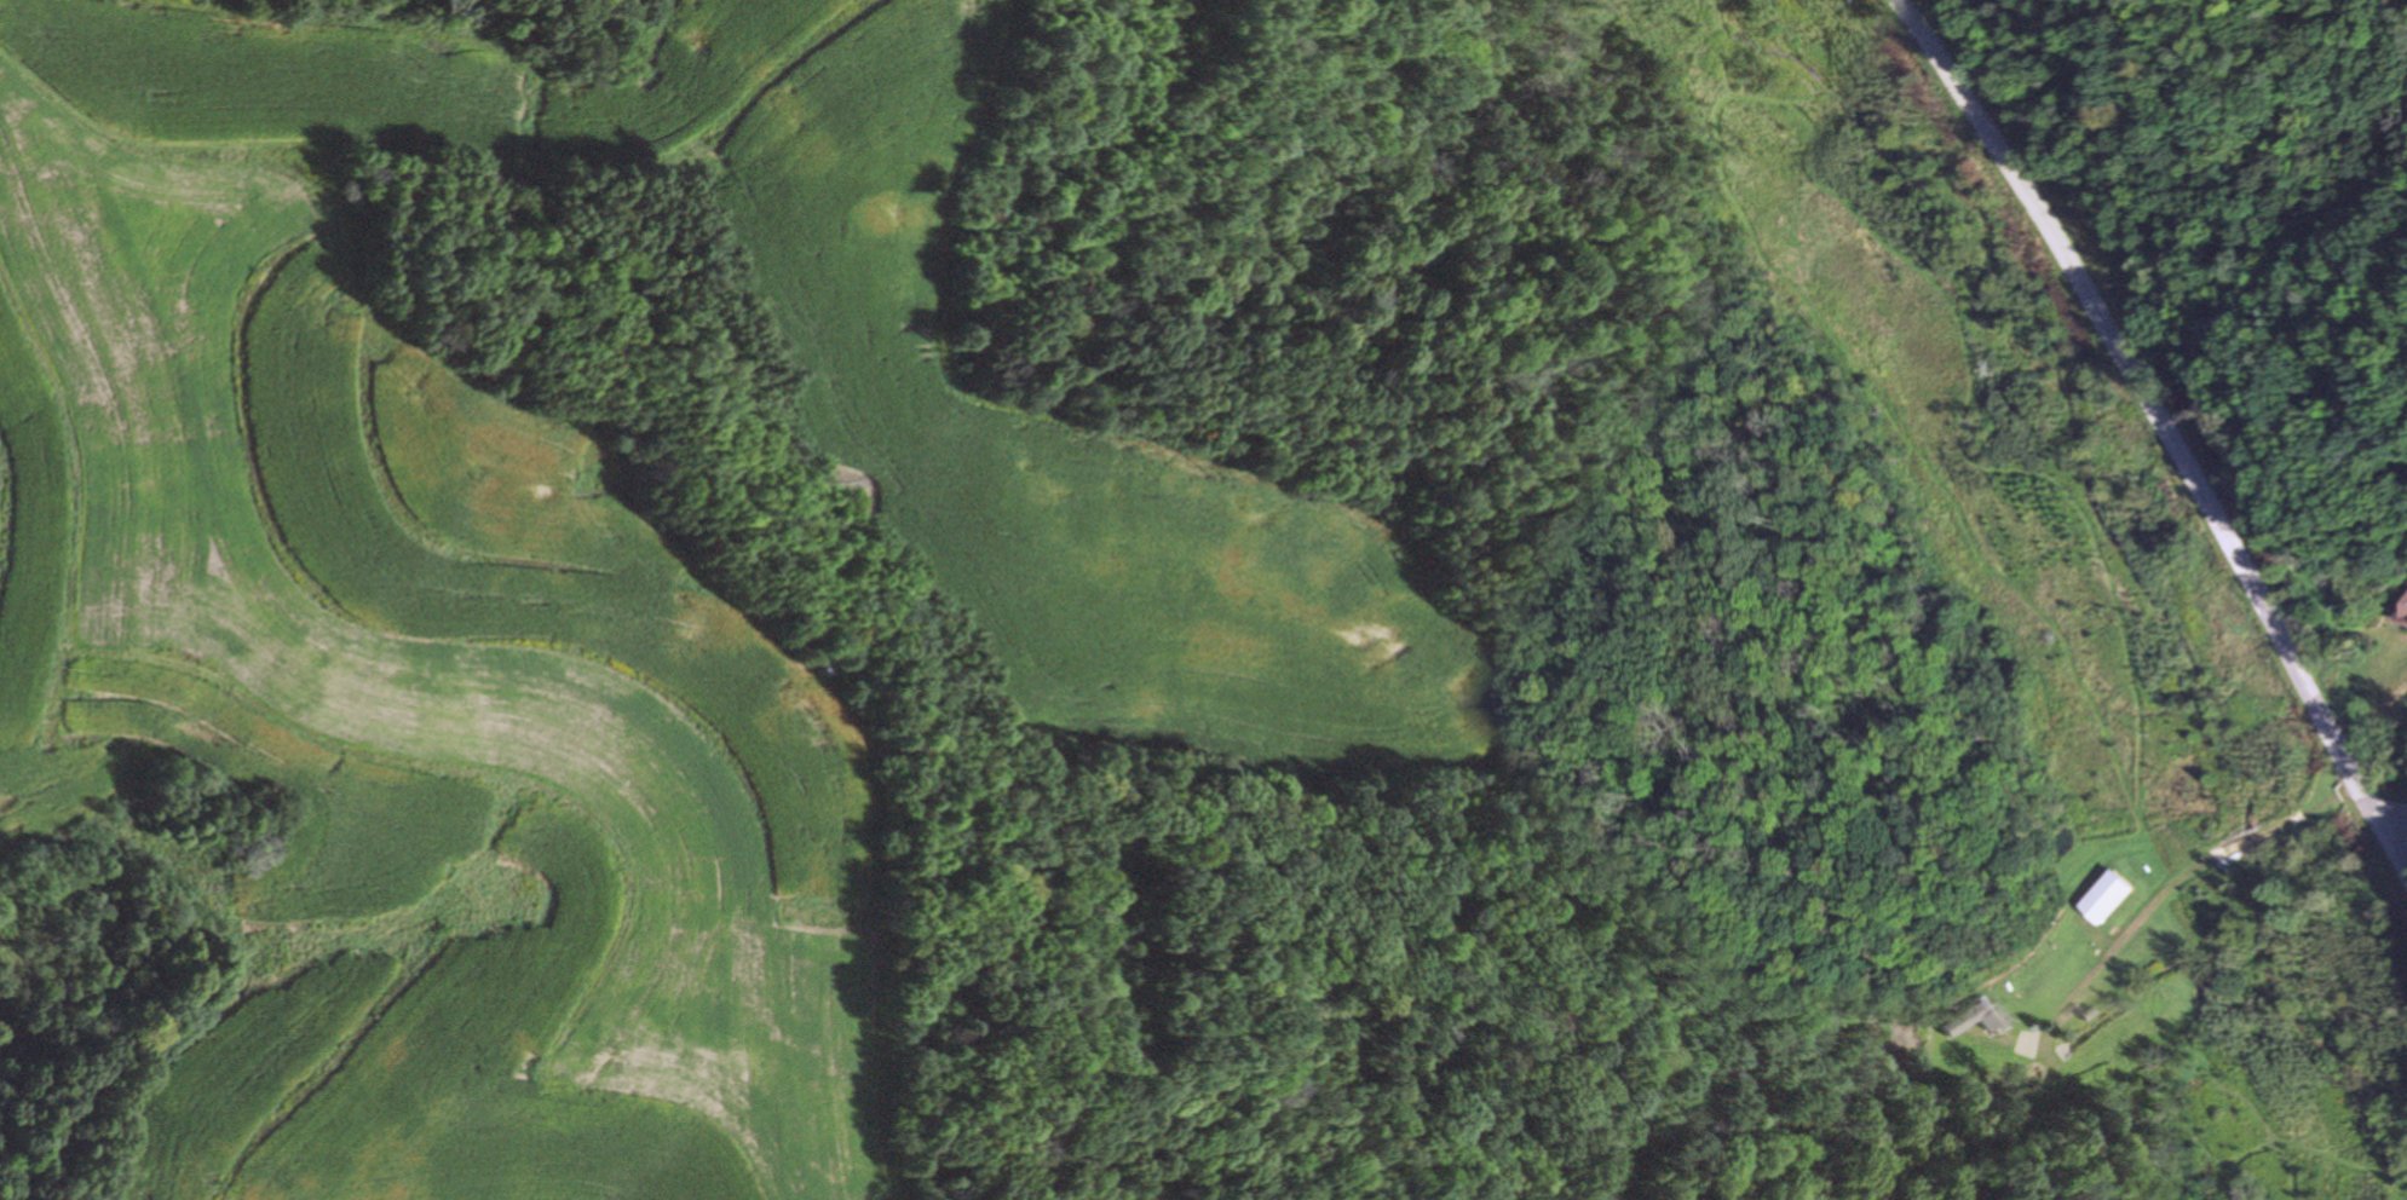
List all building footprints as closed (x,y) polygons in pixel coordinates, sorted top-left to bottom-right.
[(2406,626),(2406,588),(2397,623),(2406,626)] [(2099,927),(2134,891),(2112,870),(2078,906),(2099,927)] [(2000,1023),(1982,997),(1937,1028),(1945,1039),(1971,1020),(1982,1035),(2000,1023)]
